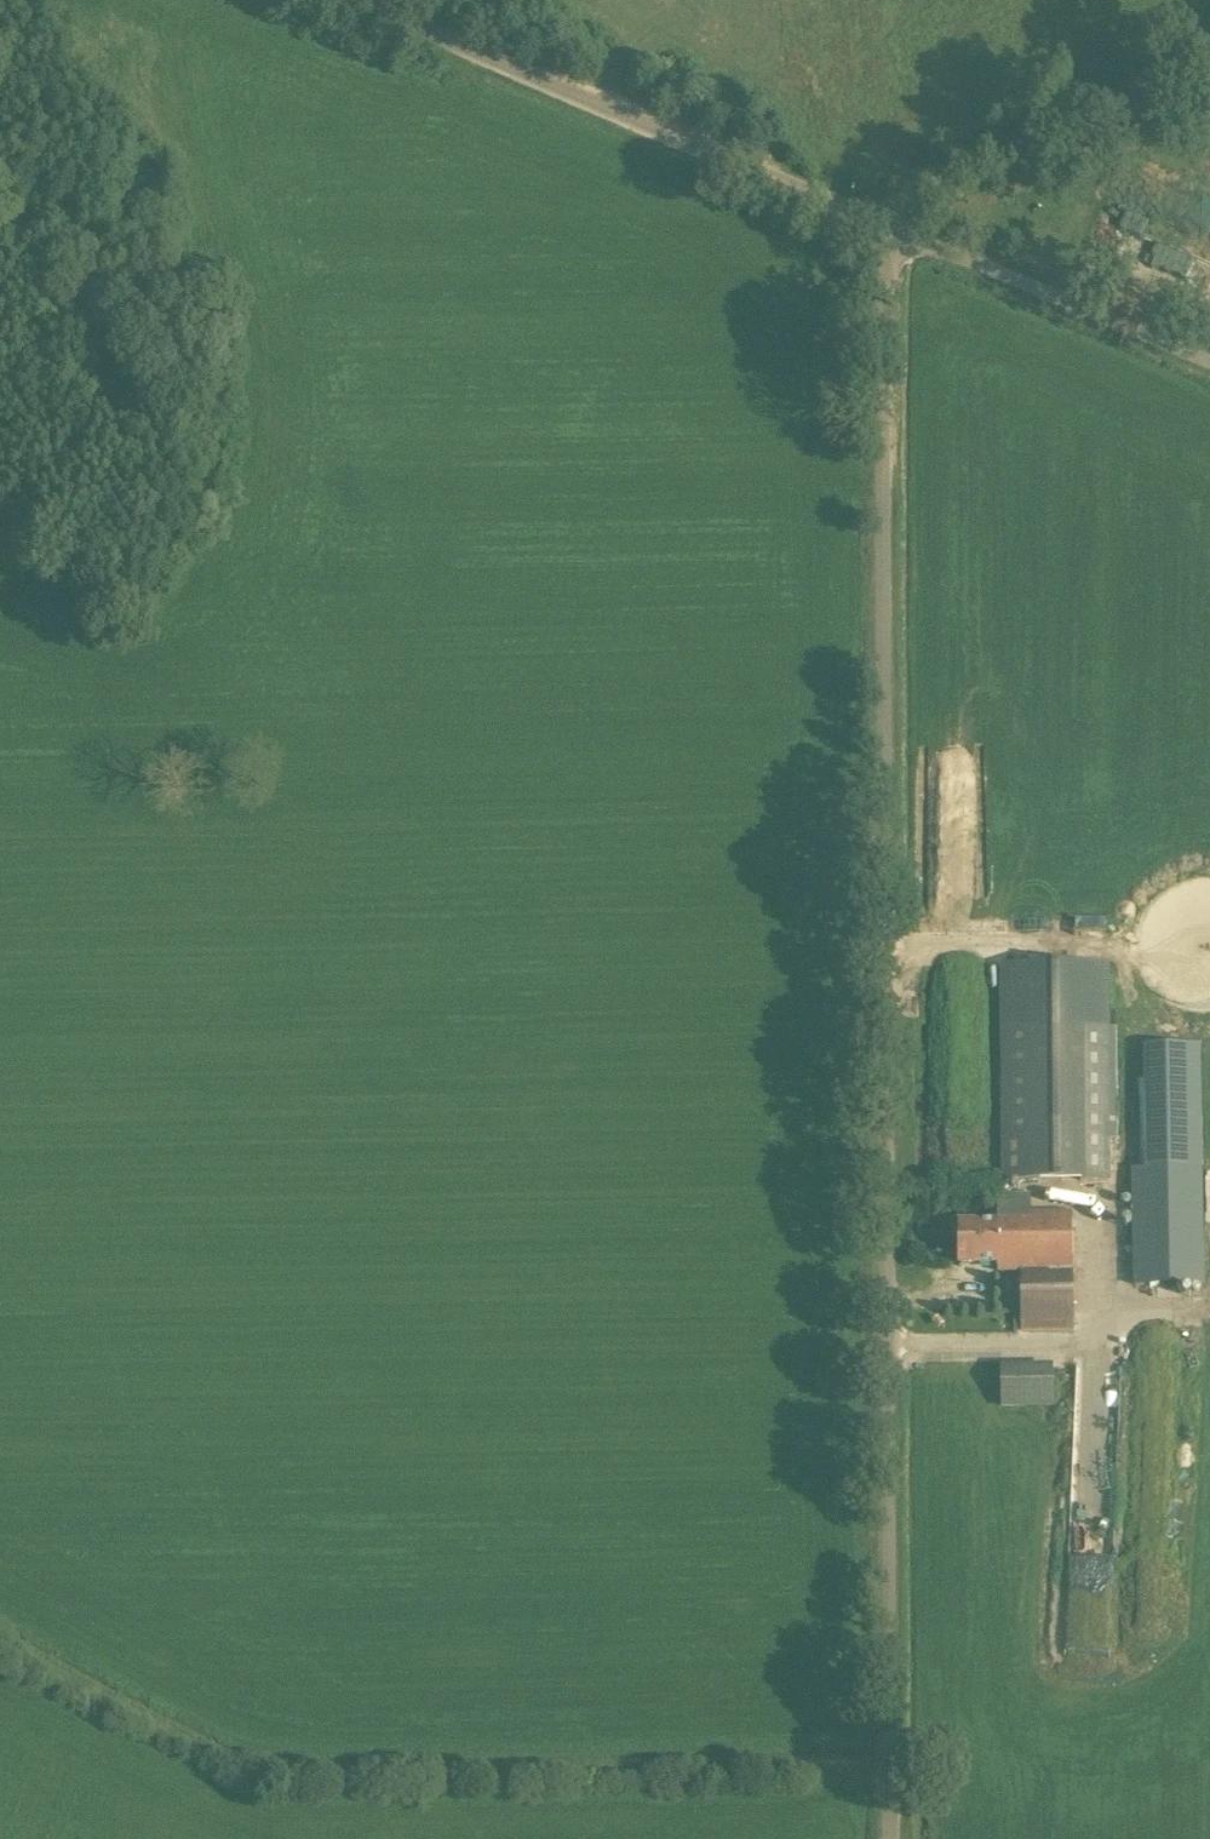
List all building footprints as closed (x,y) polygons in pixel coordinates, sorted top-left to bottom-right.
[(1116,963),(1000,964),(1002,1183),(1118,1181),(1116,963)] [(1133,1286),(1205,1284),(1203,1168),(1129,1169),(1133,1286)] [(1021,1213),(1021,1195),(998,1195),(999,1222),(960,1222),(961,1267),(1000,1267),(1001,1270),(1020,1270),(1020,1331),(1074,1332),(1074,1269),(1073,1269),(1071,1212),(1021,1213)] [(1001,1408),(1055,1406),(1054,1363),(1000,1364),(1001,1408)]
